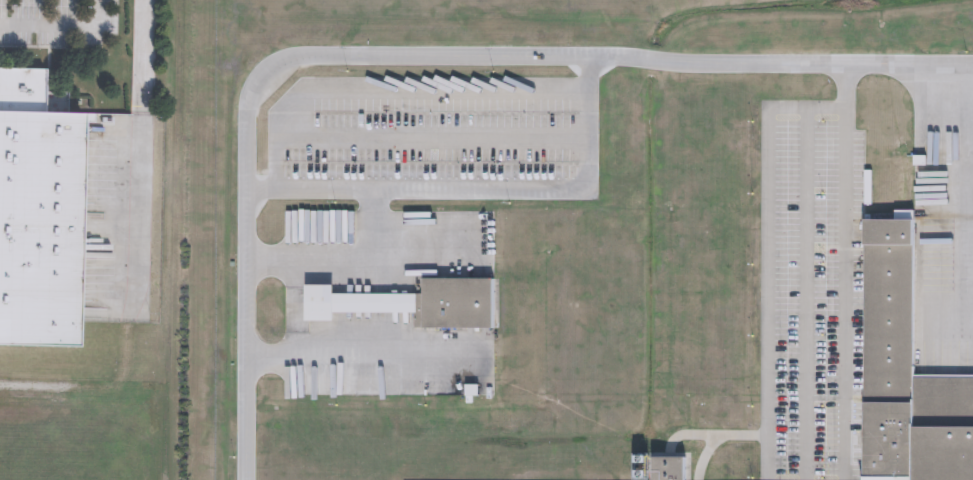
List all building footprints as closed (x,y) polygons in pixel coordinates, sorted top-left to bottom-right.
[(74,352),(0,350),(0,65),(80,67),(74,352)] [(914,376),(972,376),(972,479),(911,479),(911,476),(866,476),(865,402),(865,220),(913,220),(914,376)] [(337,315),(416,315),(416,331),(497,331),(497,282),(424,281),(424,297),(337,296),(337,288),(309,287),(309,324),(337,324),(337,315)] [(689,456),(631,456),(642,479),(690,479),(689,456)]
